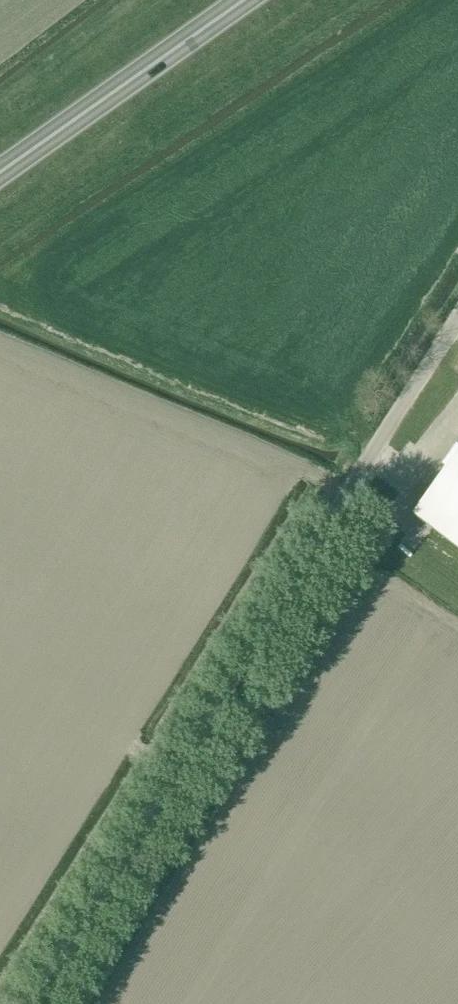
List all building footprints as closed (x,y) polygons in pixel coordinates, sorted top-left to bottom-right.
[(417,511),(457,542),(457,457),(417,511)]
